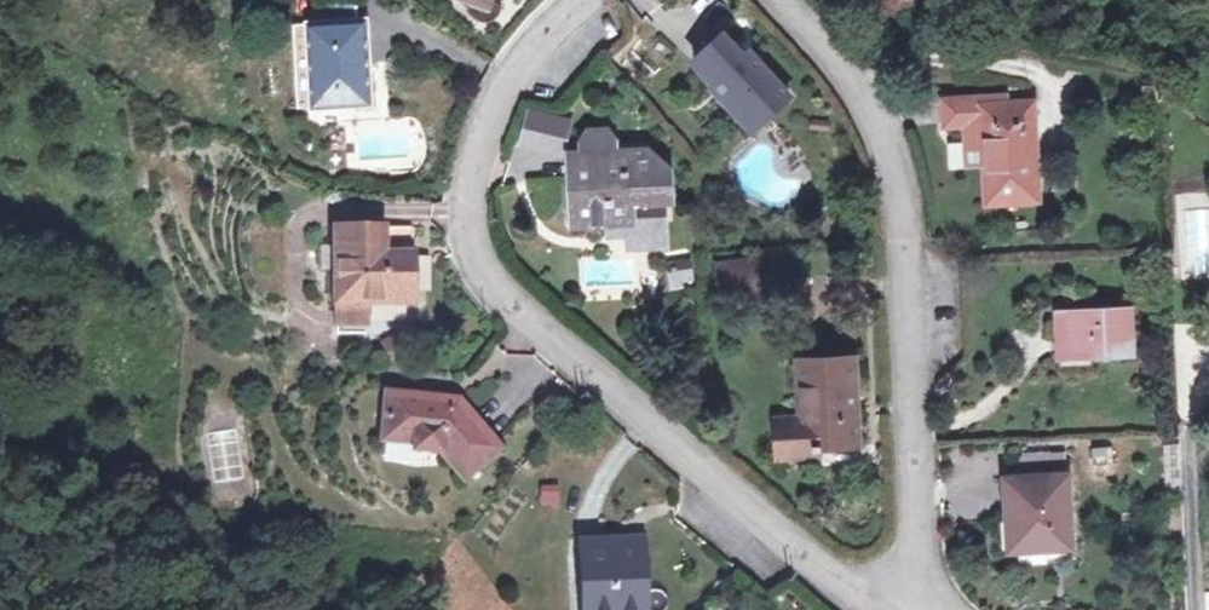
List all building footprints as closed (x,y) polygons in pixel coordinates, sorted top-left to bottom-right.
[(752,138),(793,97),(721,26),(681,67),(752,138)] [(293,127),(349,127),(349,44),(292,45),(293,127)] [(983,206),(1036,202),(1034,176),(1031,131),(1028,103),(976,106),(976,99),(937,101),(940,128),(960,127),(961,149),(980,148),(981,167),(983,206)] [(527,120),(519,141),(553,152),(561,131),(527,120)] [(567,226),(604,224),(624,223),(624,234),(659,233),(657,203),(665,202),(663,171),(640,152),(606,153),(605,138),(598,130),(580,131),(573,143),(573,156),(563,156),(567,226)] [(961,149),(963,167),(981,167),(980,148),(961,149)] [(1173,195),(1178,278),(1208,276),(1208,192),(1173,195)] [(605,236),(624,234),(624,223),(604,224),(605,236)] [(389,248),(413,247),(413,227),(389,227),(389,248)] [(661,246),(659,233),(624,234),(626,248),(661,246)] [(318,326),(325,325),(344,323),(396,319),(392,272),(362,274),(360,247),(312,251),(318,326)] [(666,282),(674,280),(672,271),(676,270),(674,262),(661,265),(666,282)] [(752,278),(752,269),(732,270),(732,279),(752,278)] [(732,279),(732,270),(715,270),(716,305),(752,303),(752,278),(732,279)] [(1070,359),(1130,356),(1128,309),(1067,312),(1070,359)] [(346,345),(344,323),(325,325),(327,346),(346,345)] [(377,377),(392,368),(385,357),(370,367),(377,377)] [(853,448),(851,360),(795,362),(796,420),(782,421),(771,422),(773,461),(791,460),(791,451),(815,449),(853,448)] [(454,416),(384,406),(379,450),(410,454),(409,462),(433,465),(458,492),(494,458),(454,416)] [(1063,544),(1121,542),(1119,472),(1077,475),(1060,475),(1063,544)] [(538,507),(557,506),(556,486),(537,487),(538,507)] [(624,557),(568,562),(572,609),(629,609),(624,557)]
